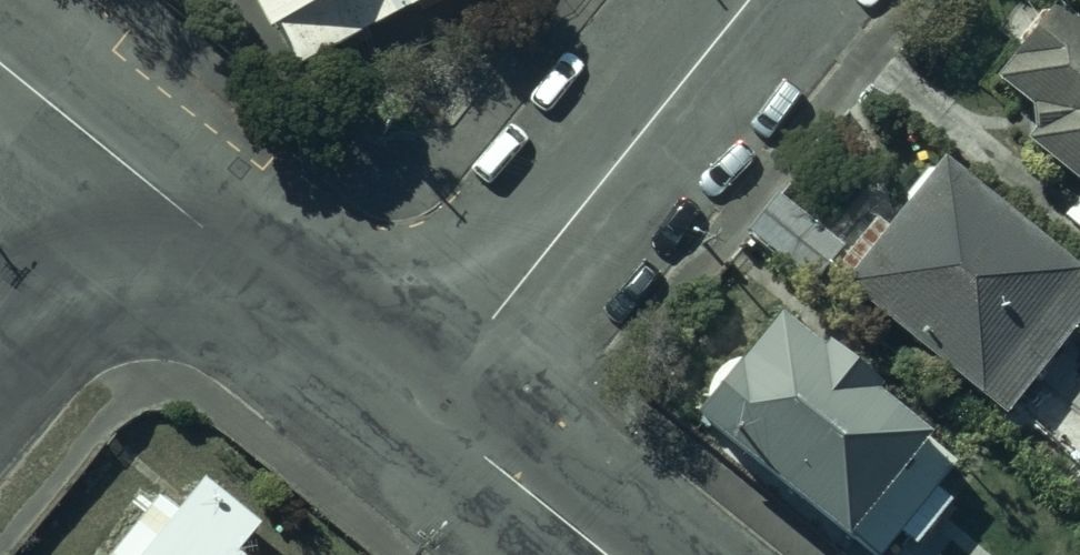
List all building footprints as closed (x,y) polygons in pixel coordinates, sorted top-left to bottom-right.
[(285,78),(446,0),(243,0),(285,78)] [(1061,22),(996,101),(1050,145),(1037,161),(1079,196),(1079,38),(1061,22)] [(948,179),(851,295),(1016,430),(1079,352),(1079,287),(948,179)] [(845,267),(781,212),(751,246),(816,302),(845,267)] [(695,438),(834,554),(861,554),(938,460),(785,335),(695,438)] [(115,554),(240,554),(253,541),(195,494),(176,519),(156,503),(115,554)]
